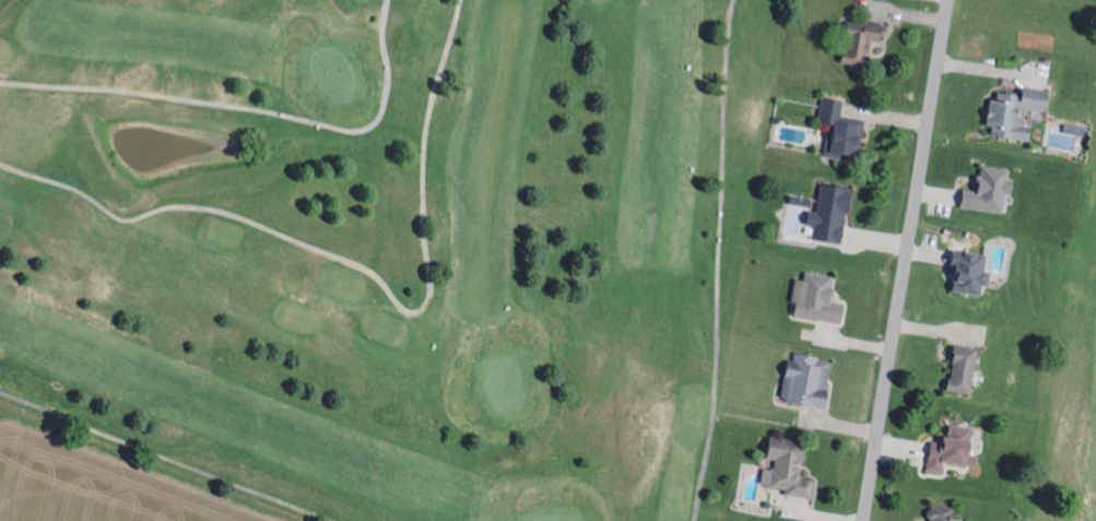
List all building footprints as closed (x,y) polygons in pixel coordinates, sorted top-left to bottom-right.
[(845,63),(867,65),(868,52),(876,53),(877,41),(887,42),(888,31),(847,28),(845,63)] [(1038,139),(1039,127),(1030,126),(1032,109),(1053,111),(1055,90),(1028,88),(1027,94),(998,92),(994,135),(1038,139)] [(827,156),(843,159),(845,152),(862,155),(868,123),(843,119),(847,100),(826,97),(822,120),(833,122),(827,156)] [(964,206),(1009,213),(1013,189),(1012,188),(1015,169),(986,165),(982,191),(967,189),(964,206)] [(815,238),(847,243),(855,188),(825,183),(821,212),(812,211),(809,225),(817,226),(815,238)] [(808,207),(808,211),(820,212),(821,198),(794,196),(793,206),(808,207)] [(988,295),(989,284),(996,285),(998,272),(991,271),(994,254),(955,248),(952,265),(961,266),(957,290),(988,295)] [(847,323),(850,304),(836,302),(839,275),(809,272),(808,279),(799,278),(796,302),(800,303),(798,317),(847,323)] [(984,349),(961,344),(952,390),(975,395),(984,349)] [(832,408),(834,398),(829,397),(835,359),(793,352),(785,400),(832,408)] [(929,470),(946,472),(947,462),(981,467),(983,458),(978,458),(980,442),(976,442),(977,428),(953,424),(950,444),(933,441),(929,470)] [(816,499),(819,480),(805,478),(810,451),(804,450),(805,442),(776,436),(772,459),(777,460),(774,476),(768,475),(767,482),(773,483),(772,486),(790,490),(789,494),(816,499)] [(954,520),(956,520),(964,520),(959,508),(943,505),(930,510),(934,520),(953,520),(954,520)]
